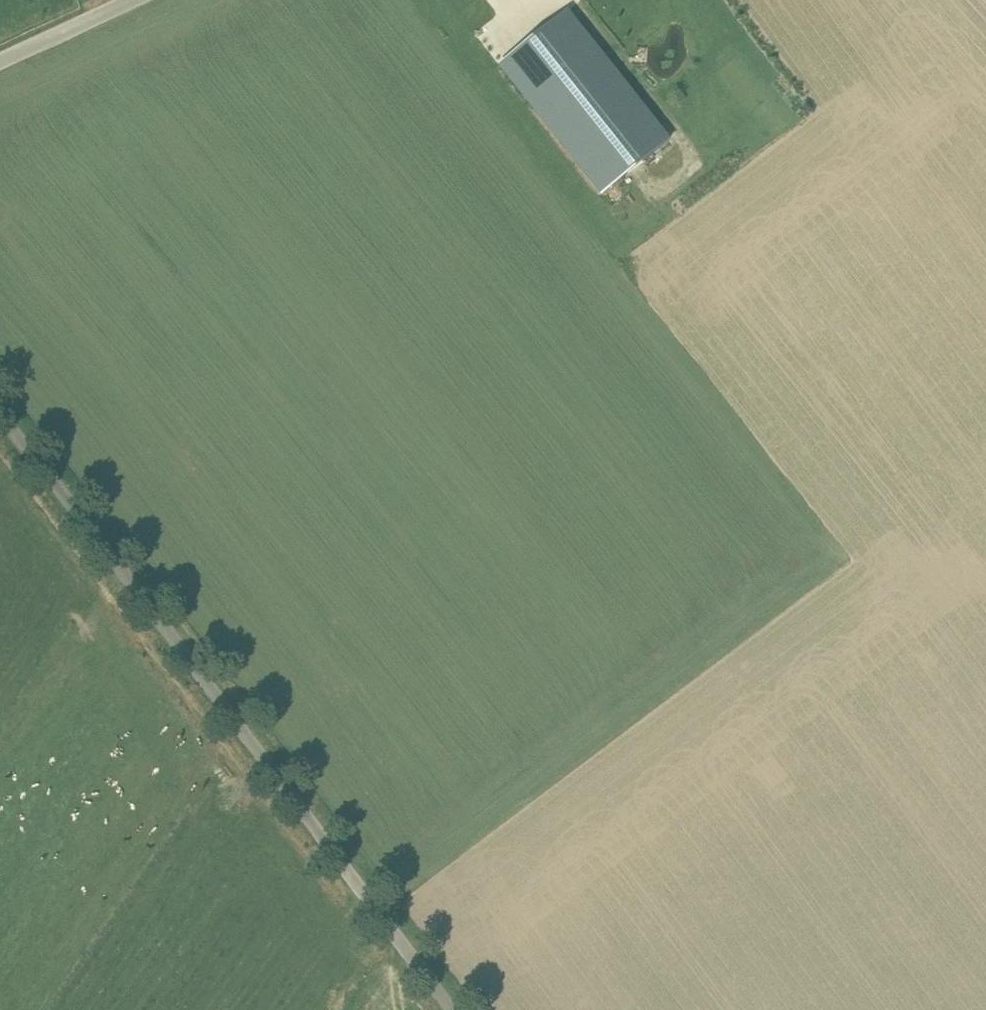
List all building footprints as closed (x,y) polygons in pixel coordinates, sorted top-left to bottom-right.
[(544,4),(479,59),(585,185),(650,131),(544,4)]
